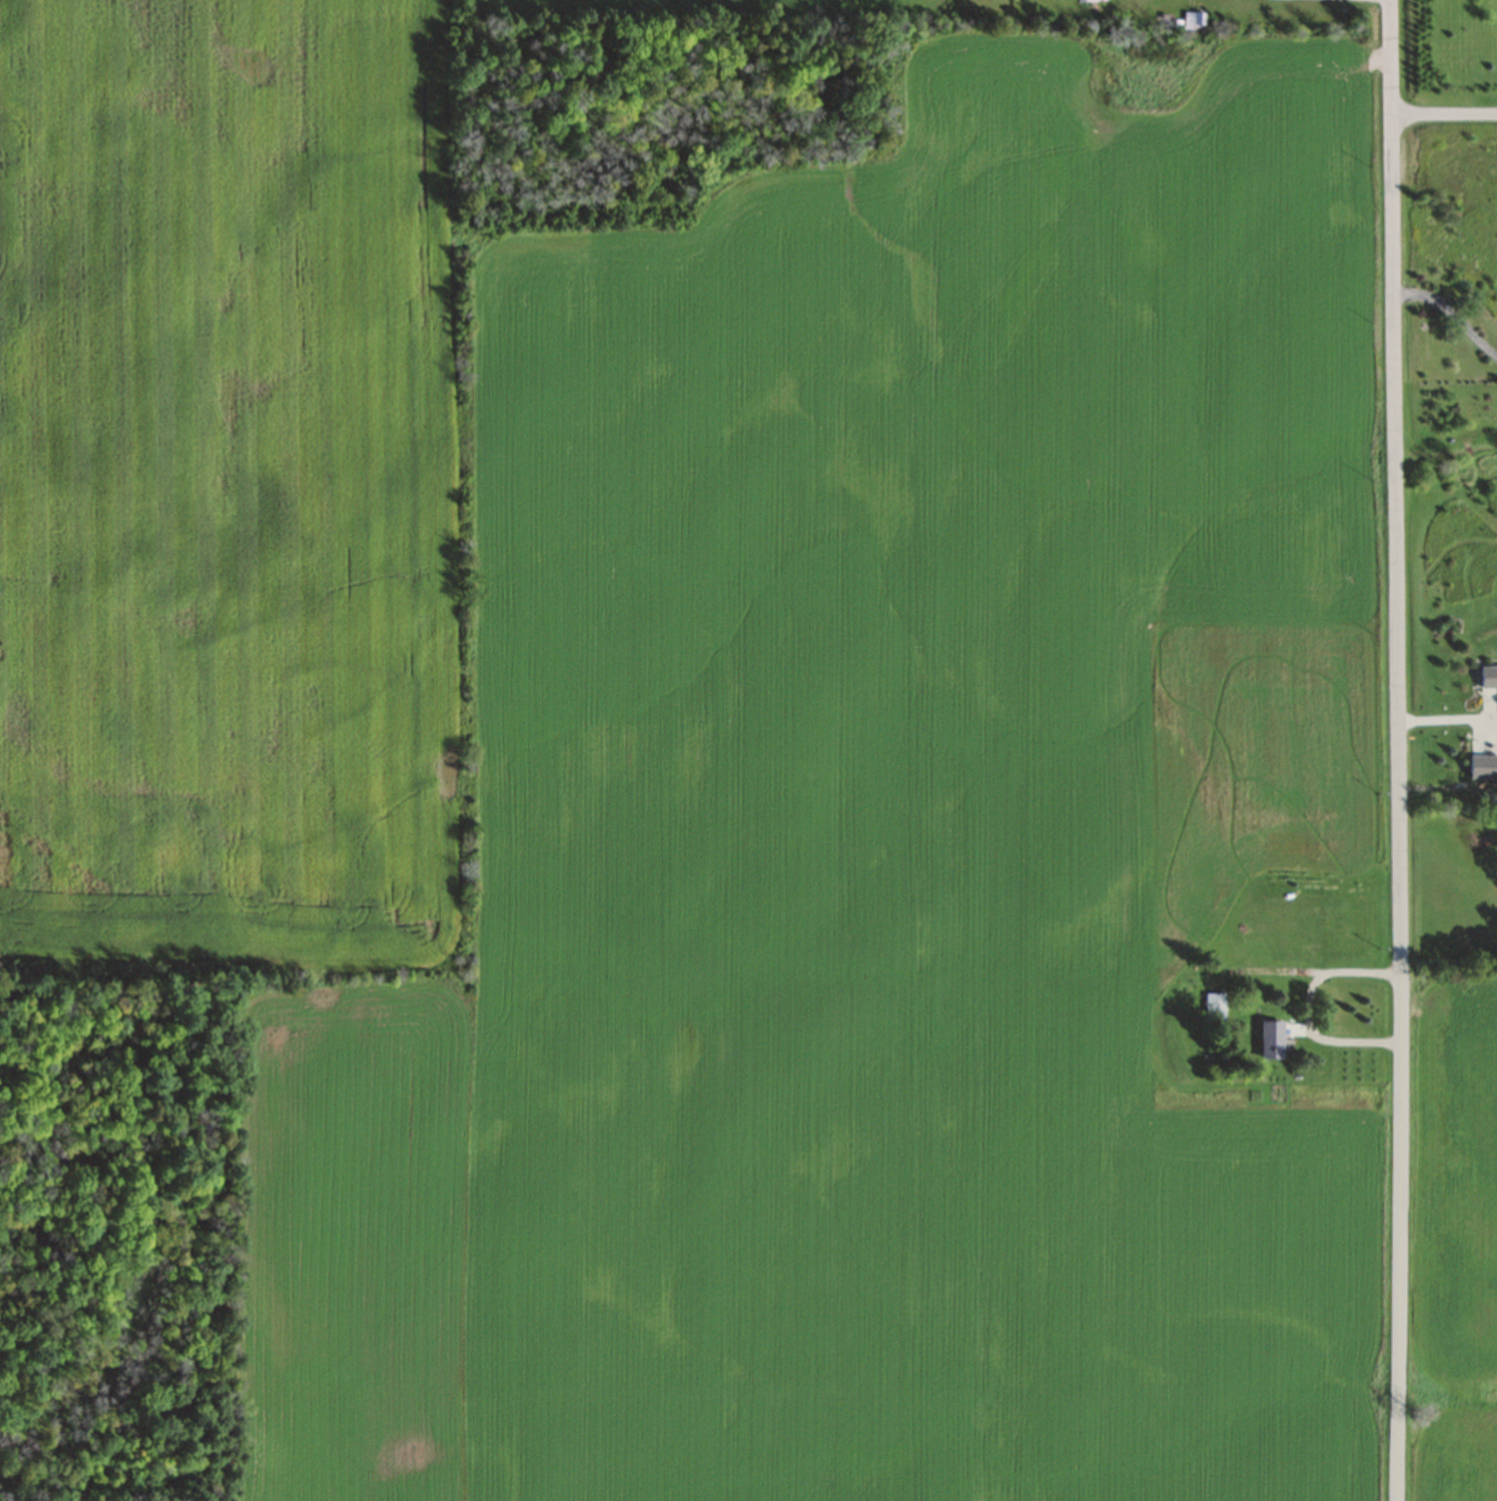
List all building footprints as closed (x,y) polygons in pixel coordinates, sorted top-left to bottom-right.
[(1482,688),(1496,687),(1496,667),(1481,667),(1482,688)] [(1471,755),(1471,779),(1496,779),(1496,755),(1471,755)] [(1224,1021),(1224,993),(1205,993),(1205,1021),(1224,1021)] [(1282,1020),(1260,1020),(1260,1032),(1246,1032),(1246,1045),(1260,1045),(1260,1058),(1282,1058),(1282,1020)]
